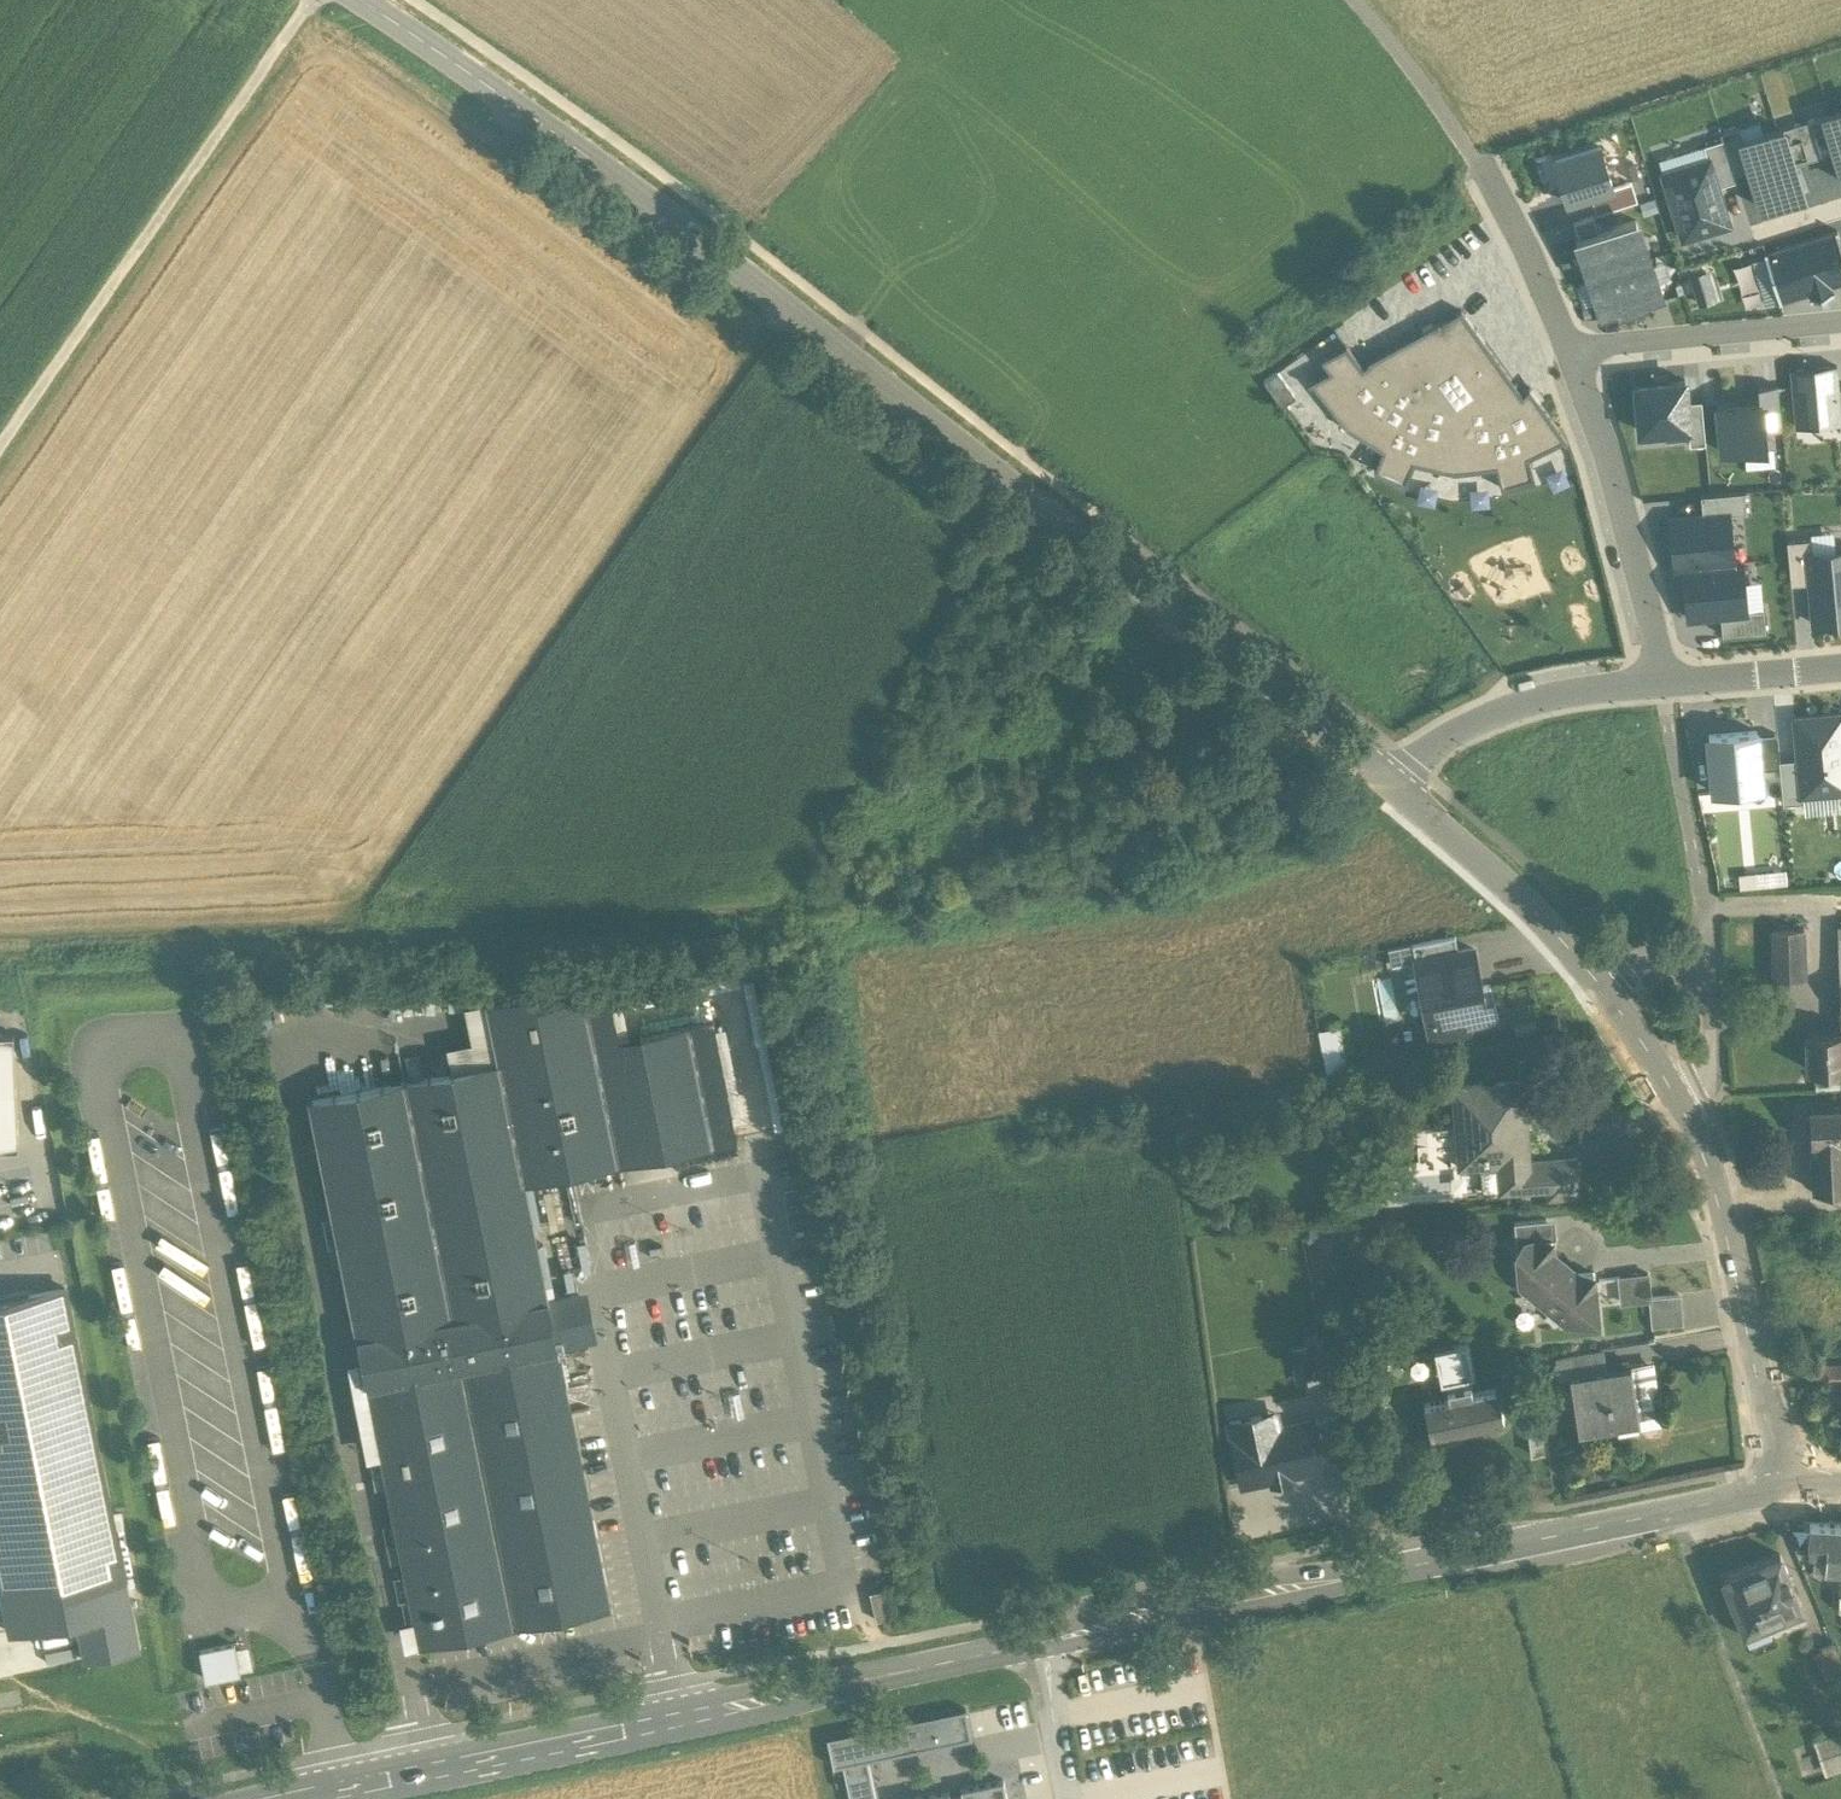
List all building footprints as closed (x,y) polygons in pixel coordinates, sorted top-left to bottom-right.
[(1825,117),(1835,152),(1840,170),(1840,112),(1825,117)] [(1835,152),(1825,117),(1804,123),(1815,158),(1835,152)] [(1784,129),(1794,164),(1815,158),(1804,123),(1784,129)] [(1723,140),(1734,175),(1750,170),(1742,142),(1744,141),(1739,127),(1721,133),(1723,140)] [(1784,129),(1744,141),(1742,142),(1750,170),(1762,208),(1804,195),(1794,164),(1784,129)] [(1736,181),(1734,175),(1723,140),(1704,146),(1708,159),(1717,187),(1736,181)] [(1592,194),(1614,188),(1602,146),(1554,161),(1567,202),(1592,194)] [(1663,173),(1708,159),(1704,146),(1659,160),(1663,173)] [(1717,187),(1708,159),(1663,173),(1683,238),(1729,224),(1717,187)] [(1592,194),(1598,214),(1638,202),(1632,182),(1614,188),(1592,194)] [(1587,277),(1590,276),(1649,257),(1637,219),(1599,231),(1594,215),(1574,222),(1579,237),(1575,238),(1587,277)] [(1764,254),(1765,256),(1778,300),(1779,303),(1808,294),(1810,299),(1834,292),(1832,286),(1840,284),(1840,241),(1838,231),(1764,254)] [(1765,304),(1778,300),(1765,256),(1751,260),(1765,304)] [(1662,301),(1649,257),(1590,276),(1603,319),(1628,311),(1629,314),(1642,310),(1641,307),(1662,301)] [(1720,297),(1711,270),(1692,275),(1700,303),(1720,297)] [(1523,394),(1461,310),(1361,364),(1347,345),(1319,359),(1328,371),(1309,382),(1347,428),(1383,450),(1374,468),(1406,483),(1415,462),(1456,472),(1497,468),(1502,487),(1534,479),(1530,458),(1567,440),(1528,387),(1523,394)] [(1796,426),(1840,422),(1838,389),(1836,365),(1791,369),(1796,426)] [(1282,406),(1295,397),(1278,372),(1265,381),(1282,406)] [(1687,402),(1686,380),(1655,382),(1655,385),(1632,387),(1636,439),(1690,435),(1687,402)] [(1760,386),(1762,401),(1764,430),(1782,428),(1778,385),(1760,386)] [(1702,400),(1687,402),(1690,435),(1691,445),(1705,444),(1702,400)] [(1766,447),(1764,430),(1762,401),(1718,405),(1722,451),(1766,447)] [(1702,495),(1703,515),(1730,513),(1746,512),(1745,494),(1742,495),(1742,492),(1702,495)] [(1734,562),(1730,513),(1703,515),(1671,518),(1675,567),(1684,566),(1734,562)] [(1787,541),(1791,584),(1810,582),(1815,582),(1812,553),(1811,539),(1787,541)] [(1812,553),(1815,582),(1810,582),(1814,623),(1840,620),(1840,550),(1812,553)] [(1688,617),(1722,614),(1746,612),(1742,561),(1734,562),(1684,566),(1688,617)] [(1763,610),(1746,612),(1722,614),(1723,632),(1765,629),(1763,610)] [(1840,790),(1840,712),(1794,717),(1798,757),(1801,793),(1840,790)] [(1709,735),(1715,792),(1761,788),(1759,768),(1756,735),(1756,731),(1709,735)] [(1776,734),(1756,735),(1759,768),(1780,766),(1779,759),(1776,734)] [(1798,757),(1779,759),(1780,766),(1783,802),(1802,801),(1801,793),(1798,757)] [(1801,925),(1770,926),(1772,977),(1803,976),(1801,925)] [(1473,948),(1415,960),(1417,966),(1439,962),(1441,973),(1473,967),(1473,968),(1477,968),(1473,948)] [(1490,985),(1477,987),(1473,968),(1473,967),(1441,973),(1439,962),(1417,966),(1427,1021),(1442,1018),(1445,1032),(1470,1027),(1469,1022),(1496,1017),(1490,985)] [(500,1061),(311,1099),(360,1339),(355,1340),(359,1358),(364,1357),(405,1562),(400,1563),(401,1572),(407,1571),(421,1643),(610,1605),(558,1345),(587,1340),(583,1315),(578,1291),(547,1297),(524,1179),(654,1153),(733,1137),(710,1025),(620,1043),(609,990),(538,1004),(536,992),(488,1002),(500,1061)] [(1803,1029),(1805,1067),(1823,1067),(1823,1076),(1838,1076),(1837,1066),(1840,1066),(1840,1027),(1803,1029)] [(0,1034),(0,1136),(18,1135),(14,1033),(0,1034)] [(1838,1076),(1823,1076),(1815,1076),(1816,1092),(1840,1091),(1840,1087),(1840,1076),(1838,1076)] [(1530,1081),(1453,1086),(1459,1165),(1498,1162),(1500,1189),(1530,1187),(1528,1162),(1524,1110),(1532,1109),(1530,1081)] [(1809,1106),(1810,1140),(1840,1138),(1840,1105),(1809,1106)] [(1810,1140),(1813,1189),(1840,1188),(1840,1138),(1810,1140)] [(1577,1159),(1528,1162),(1530,1187),(1548,1186),(1548,1196),(1579,1194),(1577,1159)] [(1546,1218),(1513,1222),(1515,1233),(1522,1239),(1548,1237),(1546,1218)] [(1356,1235),(1348,1246),(1359,1255),(1368,1243),(1356,1235)] [(1548,1237),(1522,1239),(1524,1241),(1515,1251),(1519,1287),(1544,1284),(1546,1303),(1562,1317),(1563,1323),(1589,1320),(1597,1309),(1593,1271),(1577,1273),(1553,1254),(1551,1237),(1548,1237)] [(1647,1273),(1618,1276),(1621,1301),(1650,1298),(1647,1273)] [(0,1301),(0,1573),(12,1633),(79,1619),(87,1658),(137,1648),(64,1288),(0,1301)] [(1676,1295),(1652,1298),(1655,1325),(1680,1322),(1676,1295)] [(1474,1378),(1467,1345),(1434,1351),(1437,1368),(1441,1384),(1474,1378)] [(1294,1352),(1300,1381),(1316,1378),(1309,1348),(1294,1352)] [(1603,1349),(1555,1357),(1559,1379),(1570,1377),(1570,1375),(1607,1369),(1603,1349)] [(1648,1362),(1630,1365),(1639,1422),(1658,1419),(1648,1362)] [(1821,1364),(1820,1381),(1840,1382),(1840,1389),(1840,1365),(1821,1364)] [(1607,1369),(1570,1375),(1570,1377),(1579,1431),(1639,1422),(1630,1365),(1607,1369)] [(1471,1386),(1447,1391),(1449,1400),(1424,1405),(1431,1435),(1504,1420),(1497,1390),(1473,1395),(1471,1386)] [(1243,1486),(1323,1469),(1322,1464),(1313,1422),(1280,1429),(1276,1413),(1229,1423),(1243,1486)] [(1339,1416),(1313,1422),(1322,1464),(1348,1459),(1339,1416)] [(1809,1523),(1808,1551),(1826,1552),(1825,1575),(1840,1576),(1840,1589),(1840,1525),(1809,1523)] [(1780,1555),(1723,1577),(1748,1638),(1771,1629),(1768,1621),(1801,1607),(1780,1555)] [(883,1591),(870,1594),(877,1620),(889,1617),(883,1591)] [(235,1643),(200,1650),(206,1679),(240,1672),(235,1643)] [(1814,1652),(1825,1677),(1840,1670),(1840,1660),(1834,1643),(1814,1652)] [(834,1768),(843,1766),(868,1761),(972,1738),(965,1707),(828,1737),(834,1768)] [(1811,1742),(1822,1776),(1840,1770),(1840,1732),(1811,1742)] [(868,1761),(843,1766),(850,1798),(876,1798),(868,1761)] [(1004,1780),(961,1789),(962,1793),(950,1796),(949,1791),(913,1798),(1009,1798),(1004,1780)]
